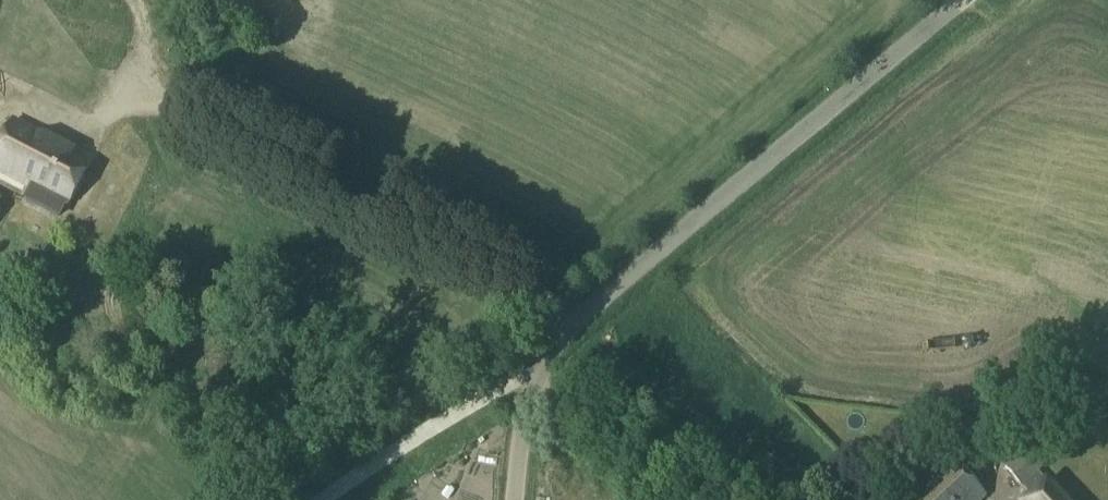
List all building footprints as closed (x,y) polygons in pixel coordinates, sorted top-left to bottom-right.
[(0,151),(0,176),(30,192),(26,201),(59,217),(64,207),(68,209),(91,162),(14,123),(0,151)] [(1036,474),(1049,462),(1029,441),(1002,466),(1022,487),(1023,487),(1032,497),(1029,499),(1061,499),(1036,474)] [(987,498),(950,461),(907,499),(985,499),(987,498)]
